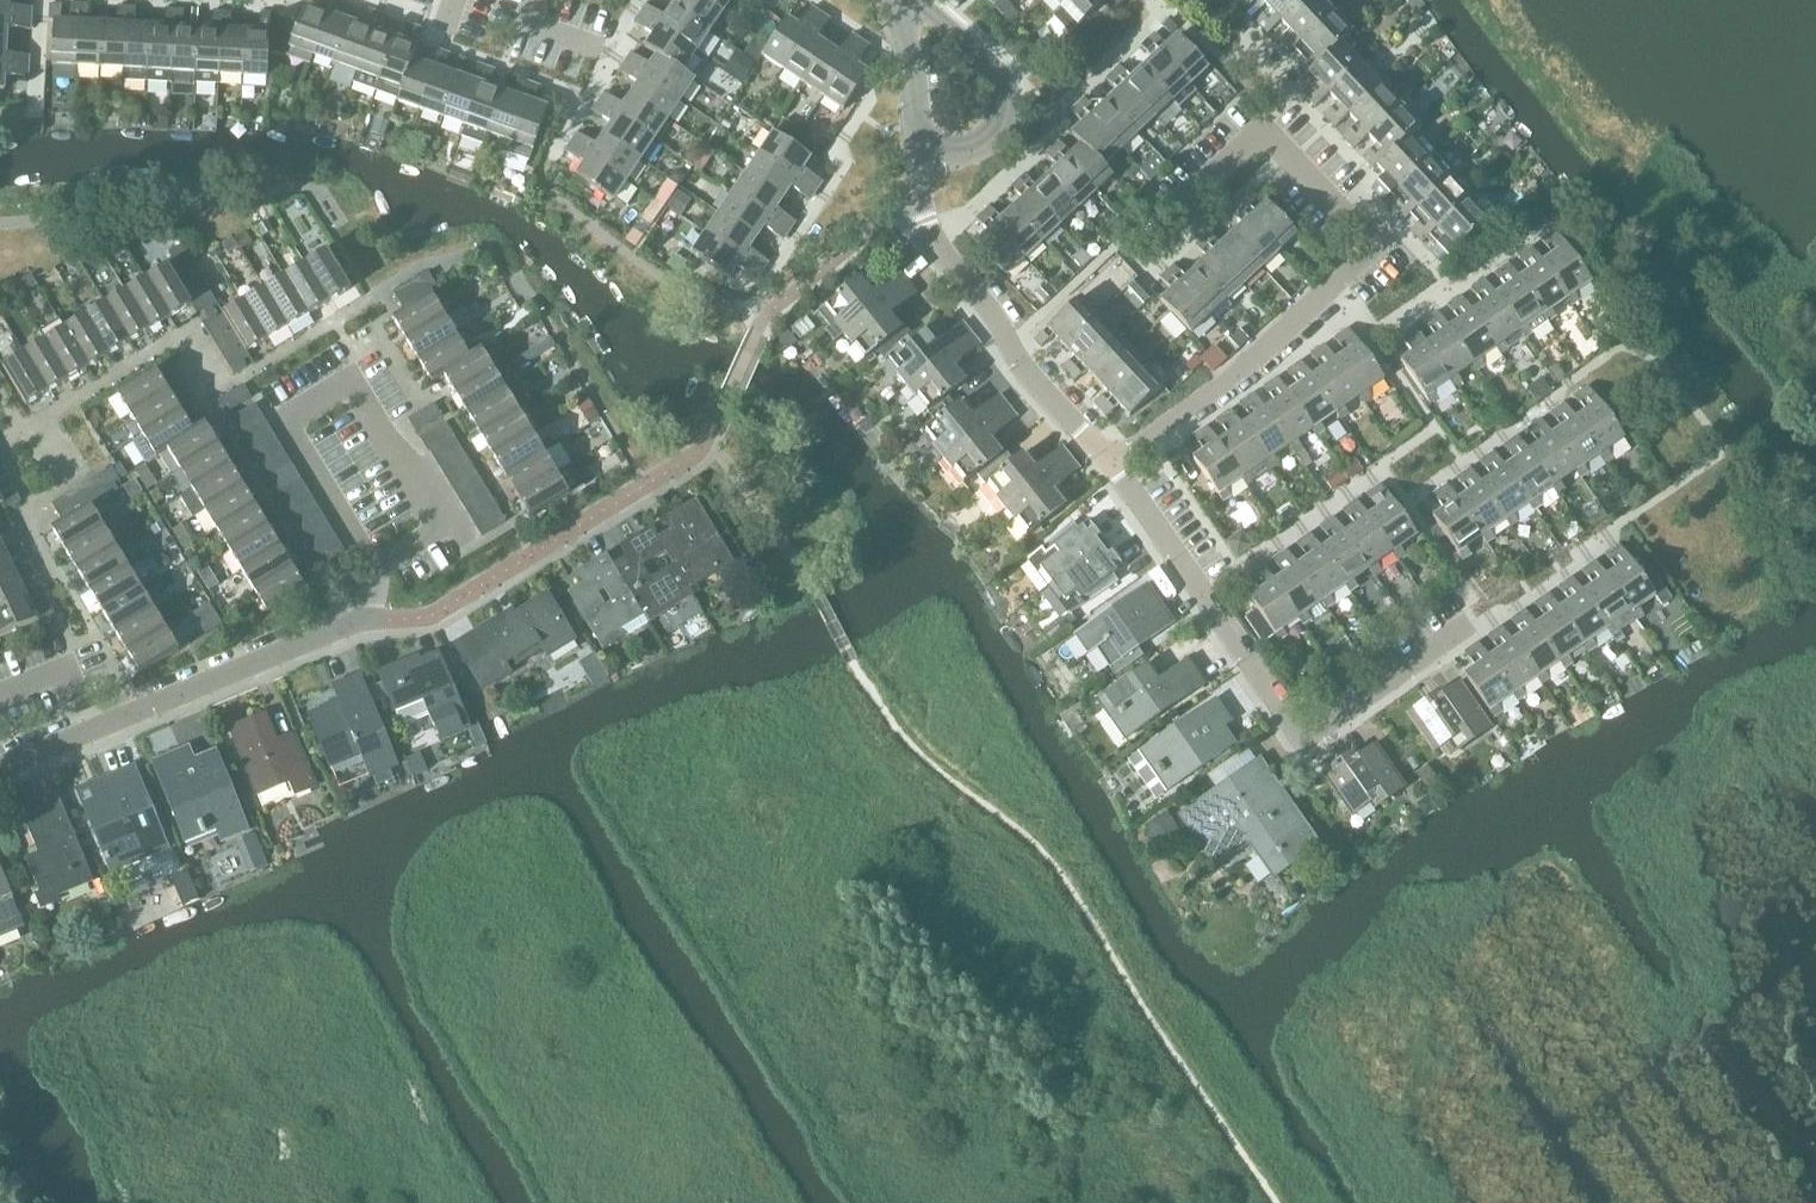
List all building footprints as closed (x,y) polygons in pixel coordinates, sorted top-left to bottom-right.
[(31,19),(32,8),(9,7),(9,0),(0,0),(0,18),(31,19)] [(312,56),(332,0),(323,0),(319,11),(305,6),(290,48),(312,56)] [(335,64),(350,22),(337,17),(342,1),(340,0),(332,0),(312,56),(335,64)] [(673,7),(710,32),(724,12),(706,0),(678,0),(673,7)] [(724,12),(732,0),(706,0),(724,12)] [(1023,10),(1030,4),(1027,0),(1013,0),(1023,10)] [(1062,9),(1072,0),(1054,0),(1062,9)] [(1071,33),(1107,0),(1072,0),(1062,9),(1055,15),(1071,33)] [(1281,21),(1303,0),(1262,0),(1270,9),(1256,22),(1267,34),(1281,21)] [(1301,42),(1333,12),(1332,12),(1321,0),(1303,0),(1281,21),(1289,30),(1276,43),(1287,55),(1301,42)] [(50,4),(49,20),(62,21),(63,4),(50,4)] [(52,65),(76,66),(79,5),(71,5),(70,22),(54,21),(52,65)] [(76,66),(100,68),(102,23),(88,23),(89,6),(79,5),(76,66)] [(647,5),(641,14),(697,52),(710,32),(673,7),(666,18),(647,5)] [(1306,76),(1310,73),(1309,72),(1347,37),(1348,38),(1352,34),(1339,19),(1344,13),(1338,6),(1332,12),(1333,12),(1301,42),(1309,51),(1295,64),(1306,76)] [(100,68),(124,69),(127,8),(118,7),(118,24),(102,23),(100,68)] [(123,81),(147,82),(150,26),(136,25),(137,8),(127,8),(124,69),(123,81)] [(763,56),(783,70),(821,14),(812,8),(799,27),(788,19),(763,56)] [(147,82),(171,83),(175,10),(166,10),(165,27),(150,26),(147,82)] [(175,10),(171,83),(195,85),(195,83),(198,28),(184,28),(184,11),(175,10)] [(335,64),(357,72),(378,14),(370,11),(364,27),(350,22),(335,64)] [(213,29),(198,28),(195,83),(219,84),(220,74),(223,13),(214,12),(213,29)] [(232,13),(223,13),(220,74),(244,75),(246,31),(231,30),(232,13)] [(353,84),(376,92),(395,38),(382,33),(387,17),(378,14),(357,72),(353,84)] [(646,48),(658,56),(658,55),(683,72),(697,52),(641,14),(634,24),(653,36),(646,48)] [(783,70),(803,83),(828,46),(817,39),(830,20),(821,14),(783,70)] [(260,32),(246,31),(244,75),(268,76),(271,15),(261,15),(260,32)] [(270,51),(284,52),(285,24),(285,17),(272,15),(270,51)] [(7,42),(8,29),(31,30),(31,19),(0,18),(0,42),(7,42)] [(376,92),(398,100),(402,88),(403,88),(413,60),(414,60),(424,30),(415,27),(409,43),(395,38),(376,92)] [(1155,34),(1149,39),(1191,84),(1208,68),(1178,36),(1167,46),(1155,34)] [(803,83),(823,97),(861,41),(852,35),(839,54),(828,46),(803,83)] [(1316,107),(1329,94),(1361,64),(1361,63),(1348,49),(1353,44),(1348,38),(1347,37),(1309,72),(1310,73),(1318,82),(1304,95),(1316,107)] [(1153,59),(1143,68),(1173,101),(1191,84),(1149,39),(1141,46),(1153,59)] [(861,41),(823,97),(844,111),(868,74),(857,66),(870,47),(861,41)] [(29,68),(29,56),(6,55),(7,42),(0,42),(0,66),(29,68)] [(725,67),(745,80),(758,59),(738,47),(725,67)] [(398,101),(420,109),(441,52),(433,49),(427,65),(414,60),(413,60),(403,88),(402,88),(398,100),(398,101)] [(420,109),(443,118),(458,76),(444,71),(450,55),(441,52),(420,109)] [(631,54),(626,62),(681,100),(695,80),(683,72),(658,55),(658,56),(650,66),(631,54)] [(1335,128),(1349,115),(1381,85),(1380,84),(1367,70),(1373,65),(1366,58),(1361,63),(1361,64),(1329,94),(1338,103),(1324,116),(1335,128)] [(638,84),(631,95),(668,120),(681,100),(626,62),(619,72),(638,84)] [(443,118),(466,126),(486,68),(478,65),(472,81),(458,76),(443,118)] [(0,66),(0,90),(5,91),(5,77),(28,78),(29,68),(0,66)] [(1120,66),(1114,72),(1156,117),(1173,101),(1143,68),(1132,79),(1120,66)] [(484,145),(488,134),(503,92),(489,87),(495,71),(486,68),(466,126),(462,137),(484,145)] [(1118,91),(1108,101),(1138,133),(1156,117),(1114,72),(1106,79),(1118,91)] [(1355,149),(1368,136),(1400,106),(1400,105),(1387,91),(1392,86),(1386,79),(1380,84),(1381,85),(1349,115),(1357,124),(1343,136),(1355,149)] [(488,134),(511,142),(532,84),(522,81),(517,97),(503,92),(488,134)] [(532,84),(511,142),(534,150),(549,108),(534,103),(540,87),(532,84)] [(605,93),(598,103),(654,140),(668,120),(631,95),(624,106),(605,93)] [(1085,99),(1079,105),(1121,150),(1138,133),(1108,101),(1097,111),(1085,99)] [(1374,170),(1378,167),(1377,166),(1415,131),(1415,132),(1420,127),(1406,112),(1412,107),(1405,100),(1400,105),(1400,106),(1368,136),(1377,145),(1363,157),(1374,170)] [(611,124),(604,136),(641,160),(654,140),(598,103),(592,112),(611,124)] [(1072,134),(1082,145),(1082,144),(1103,166),(1121,150),(1079,105),(1072,111),(1083,124),(1072,134)] [(784,118),(776,131),(791,142),(800,128),(784,118)] [(1383,201),(1397,188),(1397,187),(1429,158),(1428,157),(1434,152),(1415,132),(1415,131),(1377,166),(1378,167),(1386,175),(1372,188),(1383,201)] [(578,133),(571,143),(627,181),(641,160),(604,136),(597,146),(578,133)] [(774,133),(760,153),(816,191),(822,182),(803,169),(811,158),(774,133)] [(1060,142),(1053,148),(1095,193),(1113,176),(1103,166),(1082,144),(1082,145),(1071,154),(1060,142)] [(627,181),(571,143),(565,151),(584,164),(577,176),(614,201),(627,181)] [(1058,167),(1047,177),(1078,209),(1095,193),(1053,148),(1046,154),(1058,167)] [(1403,222),(1417,209),(1416,208),(1448,178),(1453,173),(1434,152),(1428,157),(1429,158),(1397,187),(1397,188),(1405,196),(1391,209),(1403,222)] [(760,153),(747,173),(784,198),(791,187),(810,200),(816,191),(760,153)] [(747,173),(733,193),(789,231),(795,222),(776,209),(784,198),(747,173)] [(1422,243),(1436,230),(1436,229),(1468,199),(1467,199),(1473,194),(1453,173),(1448,178),(1416,208),(1417,209),(1425,217),(1411,230),(1422,243)] [(1025,174),(1018,181),(1060,226),(1078,209),(1047,177),(1037,187),(1025,174)] [(1023,199),(1012,210),(1042,242),(1060,226),(1018,181),(1011,187),(1023,199)] [(666,206),(681,216),(693,199),(678,188),(666,206)] [(663,192),(657,201),(665,206),(671,197),(663,192)] [(733,193),(720,213),(757,238),(764,227),(783,240),(789,231),(733,193)] [(1436,229),(1436,230),(1444,238),(1430,251),(1442,264),(1488,221),(1474,206),(1479,201),(1473,194),(1467,199),(1468,199),(1436,229)] [(1244,200),(1237,206),(1279,252),(1297,235),(1267,202),(1256,213),(1244,200)] [(665,206),(657,201),(649,213),(657,218),(665,206)] [(1242,225),(1231,235),(1262,268),(1279,252),(1237,206),(1230,213),(1242,225)] [(990,207),(983,213),(1025,258),(1042,242),(1012,210),(1002,219),(990,207)] [(720,213),(706,234),(762,271),(768,262),(749,249),(757,238),(720,213)] [(1025,258),(983,213),(976,219),(988,232),(977,242),(1007,275),(1025,258)] [(1512,227),(1500,213),(1490,222),(1488,223),(1485,226),(1492,235),(1497,240),(1499,238),(1512,227)] [(1127,228),(1117,218),(1100,234),(1110,244),(1127,228)] [(1553,256),(1543,263),(1567,299),(1571,306),(1579,300),(1575,294),(1591,282),(1556,231),(1542,240),(1553,256)] [(1209,233),(1202,239),(1244,284),(1262,268),(1231,235),(1221,245),(1209,233)] [(762,271),(706,234),(692,254),(729,279),(737,267),(756,280),(762,271)] [(1207,258),(1196,268),(1226,301),(1244,284),(1202,239),(1195,245),(1207,258)] [(171,258),(174,262),(187,254),(182,245),(169,253),(171,258)] [(1529,272),(1519,279),(1548,322),(1556,316),(1551,310),(1567,299),(1543,263),(1532,247),(1518,257),(1529,272)] [(327,251),(307,264),(330,302),(351,289),(327,251)] [(176,264),(179,270),(192,262),(187,254),(174,262),(176,264)] [(165,261),(169,267),(192,305),(199,317),(202,315),(205,313),(200,304),(195,296),(189,287),(184,279),(179,270),(176,264),(174,262),(171,258),(168,259),(165,261)] [(179,270),(184,279),(197,271),(192,262),(179,270)] [(1506,289),(1496,295),(1520,332),(1524,338),(1548,322),(1519,279),(1509,263),(1495,273),(1506,289)] [(307,264),(286,277),(309,315),(330,302),(307,264)] [(1167,272),(1209,317),(1214,322),(1231,306),(1226,301),(1196,268),(1186,278),(1174,265),(1167,272)] [(169,267),(148,279),(171,317),(192,305),(169,267)] [(184,279),(189,287),(202,279),(197,271),(184,279)] [(834,323),(844,334),(909,282),(900,271),(872,293),(860,278),(825,306),(836,321),(834,323)] [(428,272),(420,278),(428,291),(436,286),(428,272)] [(1209,317),(1167,272),(1161,278),(1172,290),(1161,301),(1191,334),(1209,317)] [(286,277),(265,289),(288,327),(309,315),(286,277)] [(420,278),(411,283),(419,296),(428,291),(420,278)] [(1128,288),(1143,304),(1154,294),(1138,278),(1128,288)] [(148,279),(127,292),(150,330),(171,317),(148,279)] [(189,287),(195,296),(208,288),(202,279),(189,287)] [(1482,305),(1472,312),(1496,348),(1501,355),(1509,349),(1504,343),(1520,332),(1496,295),(1485,280),(1471,289),(1482,305)] [(909,282),(844,334),(853,346),(855,344),(867,358),(902,330),(890,315),(918,293),(909,282)] [(411,283),(403,288),(411,301),(419,296),(411,283)] [(195,296),(200,304),(213,296),(208,288),(195,296)] [(411,301),(403,288),(394,294),(402,307),(411,301)] [(265,289),(245,302),(268,340),(288,327),(265,289)] [(127,292),(107,304),(130,342),(150,330),(127,292)] [(213,296),(200,304),(205,313),(218,305),(213,296)] [(1057,334),(1067,344),(1099,314),(1082,296),(1037,338),(1044,345),(1057,334)] [(1459,321),(1449,328),(1473,364),(1477,371),(1485,366),(1481,359),(1496,348),(1472,312),(1462,296),(1448,306),(1459,321)] [(394,320),(407,340),(444,317),(432,297),(394,320)] [(268,340),(245,302),(224,314),(247,352),(268,340)] [(107,304),(86,317),(109,355),(130,342),(107,304)] [(216,315),(218,318),(221,324),(226,332),(231,341),(236,349),(241,358),(246,356),(248,354),(247,352),(224,314),(218,305),(205,313),(207,316),(209,319),(216,315)] [(1070,374),(1115,332),(1121,326),(1105,309),(1099,314),(1067,344),(1077,355),(1064,367),(1070,374)] [(1435,337),(1425,344),(1449,381),(1454,387),(1462,382),(1457,375),(1473,364),(1449,328),(1438,312),(1424,322),(1435,337)] [(202,323),(208,332),(221,324),(218,318),(216,315),(209,319),(202,323)] [(86,317),(66,329),(89,367),(109,355),(86,317)] [(407,340),(419,361),(457,338),(444,317),(407,340)] [(39,332),(45,342),(68,380),(89,367),(66,329),(59,319),(39,332)] [(897,374),(907,386),(972,334),(963,323),(935,345),(923,330),(888,358),(900,373),(897,374)] [(208,332),(213,340),(226,332),(221,324),(208,332)] [(1345,354),(1336,360),(1335,361),(1360,397),(1364,403),(1372,398),(1367,391),(1384,380),(1348,328),(1334,338),(1345,354)] [(1449,381),(1425,344),(1415,329),(1401,338),(1412,354),(1401,361),(1430,404),(1438,398),(1434,392),(1449,381)] [(213,340),(218,349),(231,341),(226,332),(213,340)] [(1089,369),(1099,379),(1131,349),(1115,332),(1070,374),(1076,380),(1089,369)] [(972,334),(907,386),(916,397),(918,396),(930,410),(965,382),(953,367),(981,345),(972,334)] [(432,383),(445,376),(444,375),(470,359),(457,338),(419,361),(432,383)] [(218,349),(223,357),(236,349),(231,341),(218,349)] [(45,342),(24,354),(47,392),(68,380),(45,342)] [(1322,370),(1312,377),(1337,413),(1336,413),(1341,420),(1348,414),(1344,408),(1360,397),(1335,361),(1336,360),(1325,345),(1311,354),(1322,370)] [(1199,358),(1212,372),(1226,360),(1213,346),(1199,358)] [(223,357),(228,366),(241,358),(236,349),(223,357)] [(1096,402),(1103,408),(1148,367),(1131,349),(1099,379),(1109,390),(1096,402)] [(444,375),(445,376),(457,395),(494,372),(482,351),(470,359),(444,375)] [(47,392),(24,354),(4,367),(27,405),(47,392)] [(241,358),(228,366),(234,374),(247,366),(241,358)] [(1298,386),(1289,393),(1288,393),(1313,429),(1313,430),(1317,436),(1325,431),(1320,424),(1336,413),(1337,413),(1312,377),(1301,361),(1287,371),(1298,386)] [(1148,367),(1103,408),(1109,415),(1121,404),(1132,415),(1165,385),(1148,367)] [(118,394),(130,415),(168,392),(156,371),(118,394)] [(457,395),(469,415),(507,393),(494,372),(457,395)] [(1275,403),(1265,409),(1265,410),(1290,446),(1289,446),(1294,452),(1301,447),(1297,440),(1313,430),(1313,429),(1288,393),(1289,393),(1278,377),(1264,387),(1275,403)] [(244,385),(235,390),(243,403),(252,398),(244,385)] [(1585,412),(1576,419),(1600,455),(1604,462),(1612,456),(1608,450),(1624,438),(1588,387),(1575,396),(1585,412)] [(235,390),(227,396),(235,409),(243,403),(235,390)] [(130,415),(143,435),(181,413),(168,392),(130,415)] [(469,415),(481,436),(519,413),(507,393),(469,415)] [(1251,419),(1242,426),(1241,426),(1266,462),(1265,462),(1270,469),(1278,463),(1273,457),(1289,446),(1290,446),(1265,410),(1265,409),(1254,394),(1240,403),(1251,419)] [(934,447),(943,459),(1008,406),(1000,395),(972,418),(960,403),(925,431),(936,445),(934,447)] [(235,409),(227,396),(218,401),(226,414),(235,409)] [(1602,406),(1614,422),(1622,417),(1610,400),(1602,406)] [(1562,428),(1552,435),(1576,471),(1581,478),(1589,473),(1584,466),(1600,455),(1576,419),(1565,403),(1551,413),(1562,428)] [(255,422),(263,417),(256,404),(247,409),(255,422)] [(434,404),(425,409),(433,422),(442,417),(434,404)] [(1008,406),(943,459),(953,470),(955,468),(966,483),(1001,455),(990,440),(1017,417),(1008,406)] [(247,409),(238,415),(246,428),(255,422),(247,409)] [(425,409),(417,414),(425,427),(433,422),(425,409)] [(1228,435),(1218,442),(1217,442),(1242,478),(1242,479),(1246,485),(1270,469),(1265,462),(1266,462),(1241,426),(1242,426),(1231,410),(1217,420),(1228,435)] [(156,456),(168,449),(167,448),(193,433),(193,432),(181,413),(143,435),(156,456)] [(481,436),(494,456),(532,434),(519,413),(481,436)] [(425,427),(417,414),(408,419),(416,433),(425,427)] [(237,433),(239,432),(246,428),(238,415),(230,420),(237,433)] [(239,432),(246,444),(271,429),(263,417),(255,422),(246,428),(239,432)] [(1538,445),(1529,451),(1553,488),(1557,494),(1565,489),(1561,482),(1576,471),(1552,435),(1541,419),(1528,429),(1538,445)] [(445,442),(454,436),(446,423),(437,428),(445,442)] [(168,449),(180,469),(218,446),(205,425),(193,432),(193,433),(167,448),(168,449)] [(1217,442),(1218,442),(1207,426),(1193,436),(1204,451),(1193,459),(1223,502),(1231,496),(1226,489),(1242,479),(1242,478),(1217,442)] [(437,428),(429,433),(437,447),(445,442),(437,428)] [(246,444),(254,456),(278,441),(271,429),(246,444)] [(428,452),(430,451),(437,447),(429,433),(420,439),(428,452)] [(494,456),(506,477),(544,454),(532,434),(494,456)] [(430,451),(437,463),(461,448),(454,436),(445,442),(437,447),(430,451)] [(1515,461),(1505,468),(1529,504),(1534,511),(1542,505),(1537,499),(1553,488),(1529,451),(1518,436),(1504,445),(1515,461)] [(254,456),(261,468),(286,454),(278,441),(254,456)] [(549,451),(561,468),(572,461),(561,443),(549,451)] [(180,469),(193,490),(231,467),(218,446),(180,469)] [(997,499),(1006,510),(1071,458),(1062,447),(1034,469),(1022,454),(987,482),(999,497),(997,499)] [(437,463),(444,475),(469,460),(461,448),(437,463)] [(1491,477),(1482,484),(1506,521),(1510,527),(1518,522),(1514,515),(1529,504),(1505,468),(1494,452),(1481,462),(1491,477)] [(261,468),(269,481),(293,466),(286,454),(261,468)] [(506,477),(519,497),(557,475),(544,454),(506,477)] [(1071,458),(1006,510),(1015,522),(1018,520),(1029,534),(1064,506),(1052,491),(1080,469),(1071,458)] [(444,475),(452,487),(476,473),(469,460),(444,475)] [(269,481),(276,493),(300,478),(293,466),(269,481)] [(112,467),(103,473),(111,486),(120,480),(112,467)] [(193,490),(205,510),(243,487),(231,467),(193,490)] [(1468,494),(1458,500),(1482,537),(1487,543),(1495,538),(1490,531),(1506,521),(1482,484),(1471,468),(1457,478),(1468,494)] [(11,479),(6,469),(0,472),(0,485),(11,479)] [(103,473),(94,478),(102,491),(111,486),(103,473)] [(452,487),(459,500),(484,485),(476,473),(452,487)] [(557,475),(519,497),(531,518),(569,495),(557,475)] [(94,478),(86,483),(94,496),(102,491),(94,478)] [(276,493),(283,505),(308,490),(300,478),(276,493)] [(69,512),(60,517),(62,520),(64,523),(91,506),(124,486),(122,484),(120,480),(111,486),(102,491),(94,496),(85,501),(77,507),(69,512)] [(86,483),(78,488),(85,501),(94,496),(86,483)] [(1378,510),(1368,517),(1393,553),(1397,559),(1405,554),(1400,547),(1417,536),(1381,484),(1367,494),(1378,510)] [(459,500),(467,512),(491,497),(484,485),(459,500)] [(1482,537),(1458,500),(1448,485),(1434,494),(1445,510),(1434,517),(1463,560),(1471,554),(1467,548),(1482,537)] [(205,510),(218,531),(255,508),(243,487),(205,510)] [(78,488),(69,494),(77,507),(85,501),(78,488)] [(283,505),(291,517),(315,502),(308,490),(283,505)] [(3,504),(5,509),(21,501),(16,491),(1,498),(0,496),(0,505),(3,504)] [(69,494),(61,499),(69,512),(77,507),(69,494)] [(467,512),(474,524),(498,509),(491,497),(467,512)] [(69,512),(61,499),(52,504),(60,517),(69,512)] [(667,551),(674,563),(687,584),(715,567),(721,578),(738,568),(696,499),(671,514),(677,525),(658,537),(667,551)] [(1355,526),(1345,533),(1369,569),(1374,576),(1381,570),(1377,564),(1393,553),(1368,517),(1358,501),(1344,510),(1355,526)] [(291,517),(298,529),(322,514),(315,502),(291,517)] [(53,530),(66,550),(104,527),(91,506),(64,523),(53,530)] [(218,531),(230,551),(268,528),(255,508),(218,531)] [(498,509),(474,524),(482,536),(506,522),(498,509)] [(298,529),(305,541),(330,527),(322,514),(298,529)] [(1331,542),(1321,549),(1345,586),(1350,592),(1358,587),(1353,580),(1369,569),(1345,533),(1334,517),(1320,527),(1331,542)] [(14,531),(10,521),(0,526),(0,538),(14,531)] [(1028,560),(1049,587),(1106,544),(1089,521),(1079,529),(1073,521),(1028,560)] [(633,552),(613,564),(641,612),(648,623),(694,595),(687,584),(674,563),(651,578),(643,566),(667,551),(658,537),(651,526),(626,541),(633,552)] [(66,550),(78,571),(116,548),(104,527),(66,550)] [(320,549),(328,544),(337,539),(330,527),(305,541),(313,554),(320,549)] [(230,551),(243,572),(280,548),(268,528),(230,551)] [(1308,559),(1298,565),(1322,602),(1326,609),(1334,603),(1330,597),(1345,586),(1321,549),(1311,533),(1297,543),(1308,559)] [(1227,542),(1237,556),(1252,546),(1244,535),(1239,534),(1227,542)] [(337,539),(328,544),(336,557),(345,552),(337,539)] [(8,555),(10,560),(25,552),(20,542),(5,550),(0,540),(0,559),(8,555)] [(328,544),(320,549),(328,562),(336,557),(328,544)] [(1106,544),(1049,587),(1070,615),(1084,605),(1118,581),(1113,574),(1123,566),(1106,544)] [(1616,570),(1607,576),(1606,577),(1631,613),(1635,619),(1643,614),(1638,607),(1655,596),(1643,578),(1653,571),(1638,549),(1628,556),(1619,544),(1605,554),(1616,570)] [(78,571),(91,591),(129,568),(116,548),(78,571)] [(243,572),(255,592),(293,569),(280,548),(243,572)] [(320,549),(313,554),(311,554),(319,568),(328,562),(320,549)] [(1284,575),(1274,582),(1298,618),(1303,625),(1311,619),(1306,613),(1322,602),(1298,565),(1287,550),(1273,559),(1284,575)] [(674,563),(667,551),(643,566),(651,578),(674,563)] [(568,591),(604,650),(625,637),(618,626),(641,612),(613,564),(606,553),(582,568),(588,579),(568,591)] [(18,577),(20,581),(35,574),(30,564),(15,571),(10,560),(8,555),(0,559),(0,586),(18,577)] [(349,558),(340,563),(348,576),(357,571),(349,558)] [(1593,586),(1583,593),(1608,629),(1607,629),(1612,636),(1619,630),(1615,624),(1631,613),(1606,577),(1607,576),(1596,561),(1582,570),(1593,586)] [(348,576),(340,563),(331,568),(339,581),(348,576)] [(1298,618),(1274,582),(1264,566),(1250,576),(1261,591),(1250,599),(1257,610),(1245,618),(1263,644),(1275,635),(1279,641),(1287,636),(1283,629),(1298,618)] [(91,591),(103,612),(141,589),(129,568),(91,591)] [(293,569),(255,592),(267,612),(305,589),(293,569)] [(28,598),(30,603),(45,595),(41,585),(26,593),(20,581),(18,577),(0,586),(0,612),(28,598)] [(1569,602),(1560,609),(1559,609),(1584,645),(1588,652),(1596,647),(1591,640),(1607,629),(1608,629),(1583,593),(1572,577),(1558,587),(1569,602)] [(1076,634),(1089,654),(1109,640),(1122,660),(1174,624),(1147,584),(1076,634)] [(103,612),(116,633),(154,610),(141,589),(103,612)] [(1546,619),(1536,625),(1536,626),(1561,661),(1560,662),(1565,668),(1572,663),(1568,656),(1584,645),(1559,609),(1560,609),(1549,593),(1535,603),(1546,619)] [(456,645),(483,690),(510,673),(506,665),(540,644),(548,656),(575,639),(548,594),(507,619),(505,615),(456,645)] [(0,612),(0,638),(37,620),(40,625),(56,617),(51,607),(36,614),(30,603),(28,598),(0,612)] [(116,633),(128,653),(166,630),(154,610),(116,633)] [(1522,635),(1513,642),(1512,642),(1537,678),(1541,685),(1549,679),(1544,673),(1560,662),(1561,661),(1536,626),(1536,625),(1525,610),(1511,619),(1522,635)] [(1499,651),(1489,658),(1514,694),(1513,695),(1518,701),(1525,696),(1521,689),(1537,678),(1512,642),(1513,642),(1502,626),(1488,636),(1499,651)] [(166,630),(128,653),(141,674),(179,651),(166,630)] [(1489,658),(1478,642),(1464,652),(1475,668),(1464,675),(1494,717),(1502,712),(1497,705),(1513,695),(1514,694),(1489,658)] [(401,726),(429,715),(434,727),(435,726),(441,740),(470,729),(439,653),(409,666),(407,661),(379,673),(401,726)] [(1147,666),(1099,699),(1126,738),(1204,684),(1188,660),(1158,681),(1147,666)] [(360,676),(334,687),(340,703),(309,716),(329,764),(360,752),(370,776),(397,765),(360,676)] [(1409,714),(1434,750),(1453,737),(1460,748),(1489,728),(1459,685),(1443,696),(1441,692),(1409,714)] [(1216,699),(1208,704),(1143,749),(1161,775),(1165,773),(1174,786),(1233,745),(1216,721),(1226,714),(1216,699)] [(295,795),(315,787),(294,735),(276,742),(265,715),(231,729),(257,795),(290,781),(295,795)] [(1370,802),(1374,808),(1404,788),(1375,746),(1358,758),(1354,753),(1324,773),(1353,814),(1370,802)] [(218,829),(221,838),(247,828),(218,757),(196,766),(192,755),(184,758),(181,750),(153,762),(183,835),(200,828),(203,835),(218,829)] [(1183,815),(1216,863),(1250,839),(1275,874),(1317,845),(1259,762),(1183,815)] [(1414,774),(1430,795),(1442,787),(1427,765),(1414,774)] [(84,806),(110,869),(167,846),(136,769),(99,784),(102,791),(93,795),(96,801),(84,806)] [(94,882),(61,799),(23,815),(39,853),(26,858),(40,892),(52,887),(57,897),(94,882)] [(1147,825),(1159,844),(1179,831),(1166,812),(1147,825)] [(249,870),(271,860),(258,832),(236,841),(249,870)] [(25,927),(0,866),(0,937),(25,927)]
